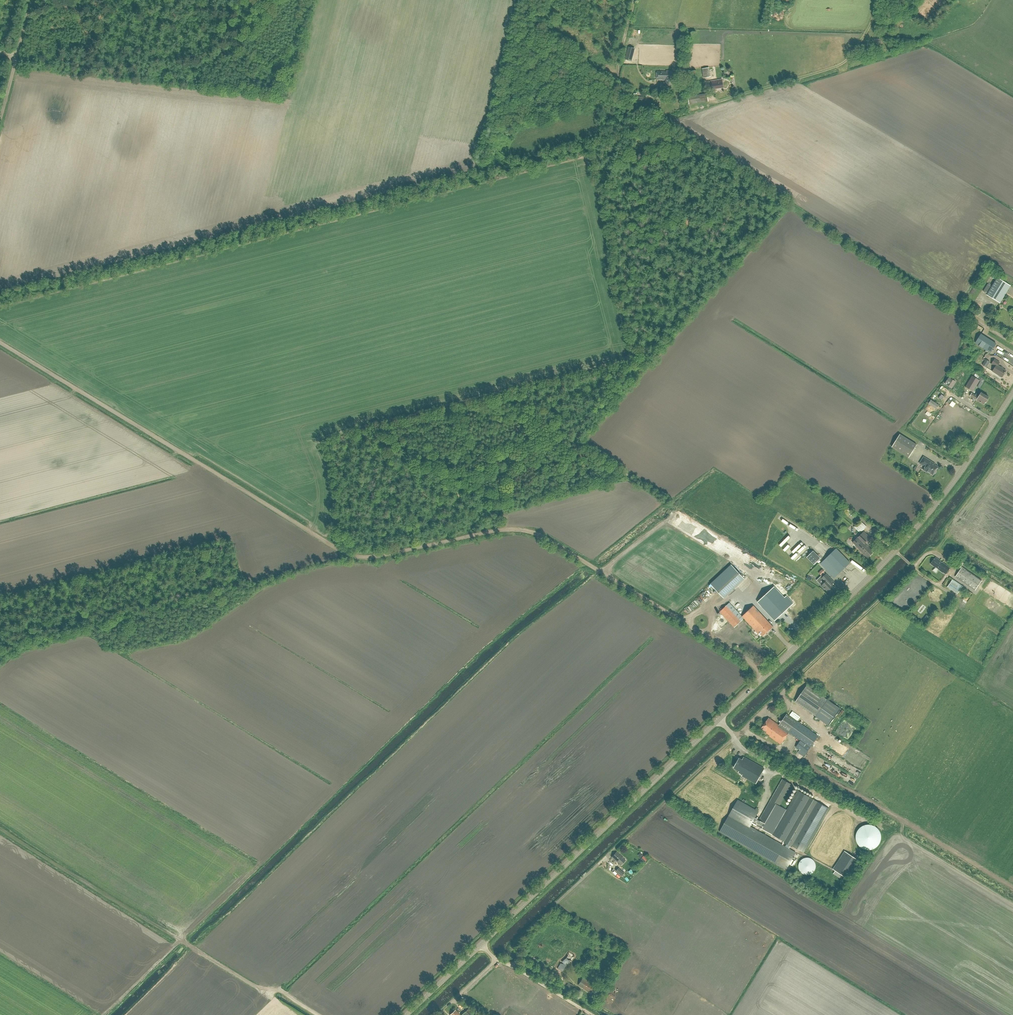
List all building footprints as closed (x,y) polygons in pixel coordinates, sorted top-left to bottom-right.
[(626,60),(632,61),(635,49),(630,47),(626,60)] [(704,78),(711,77),(710,68),(703,69),(704,78)] [(673,78),(673,71),(667,71),(667,72),(657,72),(658,80),(667,80),(667,86),(674,86),(674,78),(673,78)] [(723,80),(712,81),(710,81),(712,89),(724,87),(723,80)] [(694,96),(694,93),(688,94),(689,105),(709,102),(707,94),(694,96)] [(1001,303),(1011,286),(998,278),(992,287),(988,284),(983,292),(987,294),(987,295),(1001,303)] [(990,354),(997,344),(981,334),(975,344),(990,354)] [(1000,367),(998,366),(1000,363),(994,359),(991,364),(995,366),(992,371),(1002,377),(1006,371),(1003,369),(1003,368),(1001,366),(1000,367)] [(956,381),(951,378),(952,378),(950,376),(945,383),(952,388),(956,381)] [(965,387),(973,391),(980,380),(972,376),(965,387)] [(989,397),(981,393),(980,395),(979,397),(975,395),(972,393),(970,396),(984,404),(985,402),(986,402),(989,397)] [(936,409),(939,405),(931,400),(928,404),(936,409)] [(909,458),(917,445),(900,434),(892,447),(909,458)] [(936,472),(935,471),(938,467),(935,465),(935,464),(924,457),(919,463),(925,467),(923,470),(927,472),(928,472),(933,475),(934,474),(935,474),(936,472)] [(860,533),(867,526),(861,521),(855,528),(860,533)] [(867,558),(874,552),(865,543),(870,538),(864,532),(853,543),(867,558)] [(778,549),(790,537),(788,535),(776,546),(778,549)] [(834,578),(839,573),(850,563),(836,548),(821,564),(834,578)] [(931,564),(932,565),(946,574),(951,568),(935,557),(931,564)] [(732,565),(727,570),(711,584),(724,599),(745,580),(732,565)] [(975,591),(982,581),(962,567),(955,577),(975,591)] [(829,593),(835,588),(832,585),(834,583),(826,574),(821,578),(825,582),(821,586),(823,589),(825,589),(829,593)] [(957,594),(963,586),(953,579),(947,587),(957,594)] [(772,589),(758,602),(768,613),(775,621),(789,607),(791,606),(793,604),(786,596),(784,598),(774,587),(772,589)] [(742,616),(729,603),(720,612),(734,628),(744,619),(759,635),(760,634),(763,637),(773,627),(754,606),(742,616)] [(816,716),(828,699),(807,685),(795,702),(816,716)] [(828,699),(816,716),(828,725),(840,708),(828,699)] [(769,718),(762,728),(767,732),(766,733),(770,736),(769,737),(780,744),(789,732),(796,737),(801,741),(798,744),(796,747),(800,750),(798,753),(804,757),(806,754),(818,736),(807,728),(797,721),(787,714),(785,717),(779,725),(769,718)] [(836,730),(847,736),(850,732),(848,731),(848,730),(847,729),(848,727),(852,729),(853,726),(849,724),(847,729),(843,726),(845,722),(842,720),(836,730)] [(828,735),(835,741),(838,739),(831,733),(828,735)] [(819,756),(815,761),(826,770),(830,766),(819,756)] [(736,773),(753,782),(758,773),(741,764),(736,773)] [(720,789),(702,779),(699,785),(703,787),(701,790),(711,795),(711,794),(716,796),(720,789)] [(782,779),(756,826),(766,831),(772,835),(786,810),(779,806),(792,785),(782,779)] [(786,810),(772,835),(804,853),(829,808),(798,790),(786,810)] [(786,870),(796,853),(750,826),(759,811),(738,799),(719,832),(786,870)] [(864,849),(867,850),(871,850),(874,849),(877,847),(880,844),(881,840),(882,837),(881,833),(880,830),(877,827),(874,825),(870,824),(866,824),(863,825),(860,828),(858,830),(856,834),(856,837),(857,841),(858,844),(861,847),(864,849)] [(833,869),(837,872),(846,878),(858,860),(845,851),(833,869)] [(621,865),(625,860),(616,852),(611,857),(621,865)] [(816,866),(814,861),(810,858),(805,858),(800,861),(799,866),(800,871),(805,874),(810,874),(814,871),(816,866)] [(621,876),(624,873),(618,868),(615,871),(621,876)] [(557,969),(562,971),(566,966),(570,963),(566,958),(561,962),(563,964),(560,963),(557,969)] [(587,980),(587,981),(587,982),(589,983),(590,981),(592,983),(596,976),(589,971),(584,977),(587,980)] [(590,993),(594,986),(589,983),(587,982),(587,981),(587,980),(583,978),(578,985),(590,993)]
